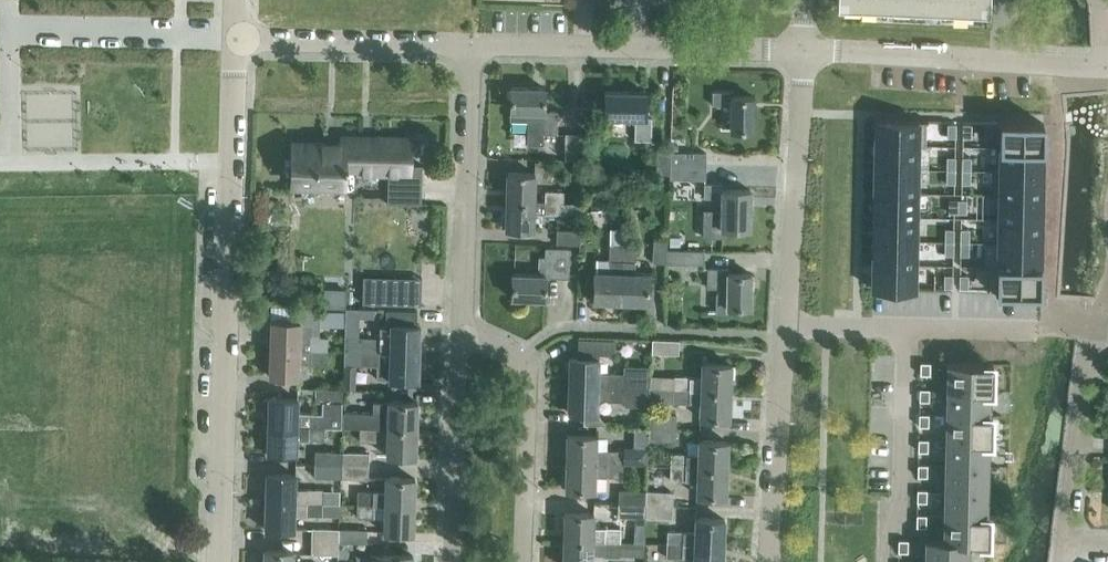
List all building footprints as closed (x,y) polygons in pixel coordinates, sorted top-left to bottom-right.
[(836,2),(988,9),(988,0),(836,0),(836,2)] [(557,110),(544,110),(544,87),(511,86),(510,120),(527,120),(527,144),(543,144),(543,133),(557,133),(557,110)] [(645,117),(645,92),(605,91),(604,117),(635,117),(635,140),(651,140),(651,117),(645,117)] [(754,130),(754,97),(731,97),(731,92),(712,92),(712,105),(730,105),(730,130),(754,130)] [(926,122),(928,122),(928,120),(875,119),(875,144),(926,145),(926,122)] [(1043,123),(999,122),(999,123),(1000,123),(1000,147),(1043,148),(1043,123)] [(947,123),(947,136),(950,136),(956,137),(956,123),(947,123)] [(963,123),(962,137),(971,137),(972,124),(963,123)] [(578,159),(579,133),(565,133),(564,159),(578,159)] [(422,165),(410,165),(410,138),(342,137),(342,143),(292,142),(291,182),(341,183),(341,190),(355,191),(355,171),(387,172),(387,203),(421,203),(422,165)] [(926,146),(926,145),(875,144),(874,168),(917,169),(918,146),(926,146)] [(1042,172),(1043,148),(1000,147),(999,170),(994,169),(994,171),(1042,172)] [(670,178),(671,151),(657,151),(656,178),(670,178)] [(706,165),(706,152),(671,151),(671,165),(706,165)] [(947,156),(946,183),(955,183),(955,156),(947,156)] [(962,156),(961,183),(970,183),(971,157),(962,156)] [(705,179),(706,165),(671,165),(670,178),(705,179)] [(917,193),(917,169),(874,168),(874,192),(917,193)] [(1042,196),(1042,172),(994,171),(994,195),(1042,196)] [(535,173),(507,172),(506,200),(534,201),(535,173)] [(750,228),(750,190),(722,189),(722,184),(704,184),(703,197),(721,198),(721,228),(750,228)] [(545,190),(545,201),(545,202),(563,202),(563,191),(545,190)] [(916,217),(917,193),(874,192),(873,216),(916,217)] [(1041,220),(1042,196),(994,195),(999,195),(998,218),(1039,219),(1041,220)] [(604,205),(603,196),(591,197),(592,207),(604,205)] [(949,199),(949,212),(966,212),(967,199),(949,199)] [(533,230),(533,212),(563,213),(563,202),(545,202),(545,201),(534,201),(506,200),(505,229),(533,230)] [(916,241),(916,217),(873,216),(873,240),(916,241)] [(1039,219),(998,218),(996,218),(996,243),(998,243),(1039,243),(1039,219)] [(621,301),(623,245),(622,244),(623,228),(611,228),(609,271),(595,271),(593,300),(621,301)] [(945,228),(944,254),(953,255),(954,228),(945,228)] [(960,228),(960,255),(969,255),(969,228),(960,228)] [(579,244),(580,230),(556,229),(556,243),(579,244)] [(667,262),(668,249),(666,249),(667,240),(654,240),(653,262),(667,262)] [(915,265),(916,241),(873,240),(872,264),(915,265)] [(1041,267),(1041,243),(1039,243),(998,243),(997,265),(989,265),(989,266),(1041,267)] [(649,273),(634,272),(635,245),(623,245),(621,301),(648,302),(649,273)] [(539,256),(538,274),(513,273),(512,297),(545,298),(546,275),(552,276),(569,276),(571,248),(546,246),(546,256),(539,256)] [(704,263),(704,250),(668,249),(667,262),(704,263)] [(915,288),(915,265),(872,264),(872,288),(916,289),(916,288),(915,288)] [(1040,292),(1041,267),(989,266),(989,290),(987,289),(987,291),(1040,292)] [(750,307),(751,273),(728,273),(728,268),(708,267),(707,287),(727,288),(727,289),(719,289),(716,293),(716,311),(726,311),(726,306),(750,307)] [(368,300),(428,300),(428,273),(369,273),(368,300)] [(944,274),(944,287),(953,288),(953,274),(944,274)] [(960,274),(959,288),(968,288),(968,275),(960,274)] [(273,295),(289,295),(289,283),(273,283),(273,295)] [(346,307),(347,295),(332,295),(332,307),(346,307)] [(300,338),(300,322),(318,322),(319,307),(296,306),(295,322),(271,321),(270,348),(326,350),(327,336),(310,336),(310,338),(300,338)] [(419,353),(420,325),(416,325),(417,310),(386,309),(386,326),(379,326),(379,338),(344,337),(344,350),(419,353)] [(599,372),(599,358),(599,354),(615,354),(615,340),(579,339),(578,358),(569,357),(568,385),(625,386),(625,373),(599,372)] [(678,353),(679,340),(652,339),(651,352),(678,353)] [(299,376),(299,360),(310,361),(310,363),(326,363),(326,350),(270,348),(269,375),(299,376)] [(418,380),(419,353),(344,350),(344,364),(355,364),(377,365),(376,379),(418,380)] [(649,388),(673,389),(730,391),(731,364),(702,363),(701,377),(649,375),(649,388)] [(920,363),(920,375),(930,375),(930,363),(920,363)] [(992,390),(993,363),(972,363),(946,363),(945,389),(992,390)] [(355,389),(355,364),(344,364),(344,388),(355,389)] [(597,413),(598,398),(608,398),(608,399),(624,400),(624,404),(647,405),(648,387),(625,386),(568,385),(568,412),(597,413)] [(920,388),(919,400),(929,400),(929,389),(920,388)] [(342,426),(343,411),(341,411),(342,390),(316,389),(315,401),(325,401),(325,413),(297,412),(298,398),(268,397),(267,425),(324,426),(324,427),(341,427),(341,426),(342,426)] [(729,419),(730,391),(673,389),(673,401),(700,402),(699,417),(729,419)] [(990,414),(991,391),(992,391),(992,390),(945,389),(945,414),(991,415),(991,414),(990,414)] [(388,401),(373,401),(373,412),(343,411),(342,426),(359,426),(359,427),(375,428),(375,427),(387,427),(387,428),(417,429),(417,402),(388,401)] [(648,426),(648,412),(637,411),(636,425),(648,426)] [(919,413),(919,425),(928,425),(929,414),(919,413)] [(676,428),(676,415),(650,414),(649,427),(676,428)] [(991,441),(991,415),(945,414),(944,440),(991,441)] [(324,439),(324,427),(324,426),(267,425),(267,452),(296,453),(297,439),(324,439)] [(375,440),(375,428),(359,427),(359,440),(375,440)] [(675,441),(676,428),(649,427),(649,440),(675,441)] [(416,456),(417,429),(387,428),(386,455),(416,456)] [(623,464),(623,450),(607,449),(607,450),(596,450),(596,436),(567,435),(566,462),(595,463),(606,463),(623,464)] [(918,439),(918,451),(928,451),(928,439),(918,439)] [(699,440),(698,455),(686,454),(686,453),(670,452),(670,466),(727,468),(728,441),(699,440)] [(989,466),(989,442),(991,442),(991,441),(944,440),(944,465),(989,466)] [(623,463),(647,464),(647,451),(623,450),(623,463)] [(341,465),(342,451),(315,451),(314,464),(341,465)] [(368,466),(369,452),(342,451),(341,465),(368,466)] [(594,490),(595,463),(566,462),(565,489),(594,490)] [(622,477),(623,464),(606,463),(606,476),(622,477)] [(341,477),(341,465),(314,464),(314,476),(341,477)] [(918,464),(917,476),(927,476),(927,464),(918,464)] [(368,478),(368,466),(341,465),(341,477),(368,478)] [(988,491),(989,466),(944,465),(943,490),(988,491)] [(725,496),(727,468),(670,466),(669,479),(697,480),(696,494),(725,496)] [(322,489),(295,488),(296,475),(266,474),(265,501),(322,503),(322,489)] [(415,478),(385,477),(385,491),(357,490),(357,504),(414,506),(415,478)] [(917,489),(917,501),(927,501),(927,489),(917,489)] [(645,502),(645,491),(619,490),(618,502),(645,502)] [(988,515),(988,491),(943,490),(942,515),(989,516),(989,515),(988,515)] [(673,492),(646,491),(645,491),(645,502),(645,504),(672,505),(673,492)] [(294,529),(294,515),(306,515),(306,514),(321,515),(322,503),(265,501),(264,528),(294,529)] [(644,517),(645,504),(645,502),(618,502),(617,516),(644,517)] [(338,504),(322,503),(321,515),(338,515),(338,504)] [(413,533),(414,506),(357,504),(357,517),(373,517),(373,514),(384,514),(384,532),(413,533)] [(672,518),(672,505),(645,504),(644,517),(672,518)] [(564,512),(563,539),(620,541),(620,528),(593,527),(594,513),(564,512)] [(917,514),(916,526),(926,526),(926,514),(917,514)] [(988,543),(989,516),(942,515),(942,539),(942,540),(969,541),(969,542),(988,543)] [(723,546),(724,519),(695,518),(694,531),(667,530),(666,544),(723,546)] [(339,541),(339,528),(312,527),(312,540),(338,541),(339,541)] [(366,542),(367,529),(339,528),(339,541),(366,542)] [(620,541),(563,539),(562,561),(592,561),(592,553),(620,554),(620,541)] [(898,539),(898,551),(908,551),(908,539),(898,539)] [(969,542),(969,541),(942,540),(942,539),(924,539),(924,561),(969,561),(969,542)] [(338,554),(338,541),(312,540),(311,553),(338,554)] [(723,546),(666,544),(666,557),(682,558),(682,557),(693,557),(693,561),(723,561),(723,546)] [(293,551),(264,550),(263,561),(293,561),(293,551)] [(413,554),(383,553),(371,553),(371,561),(412,561),(413,554)]
